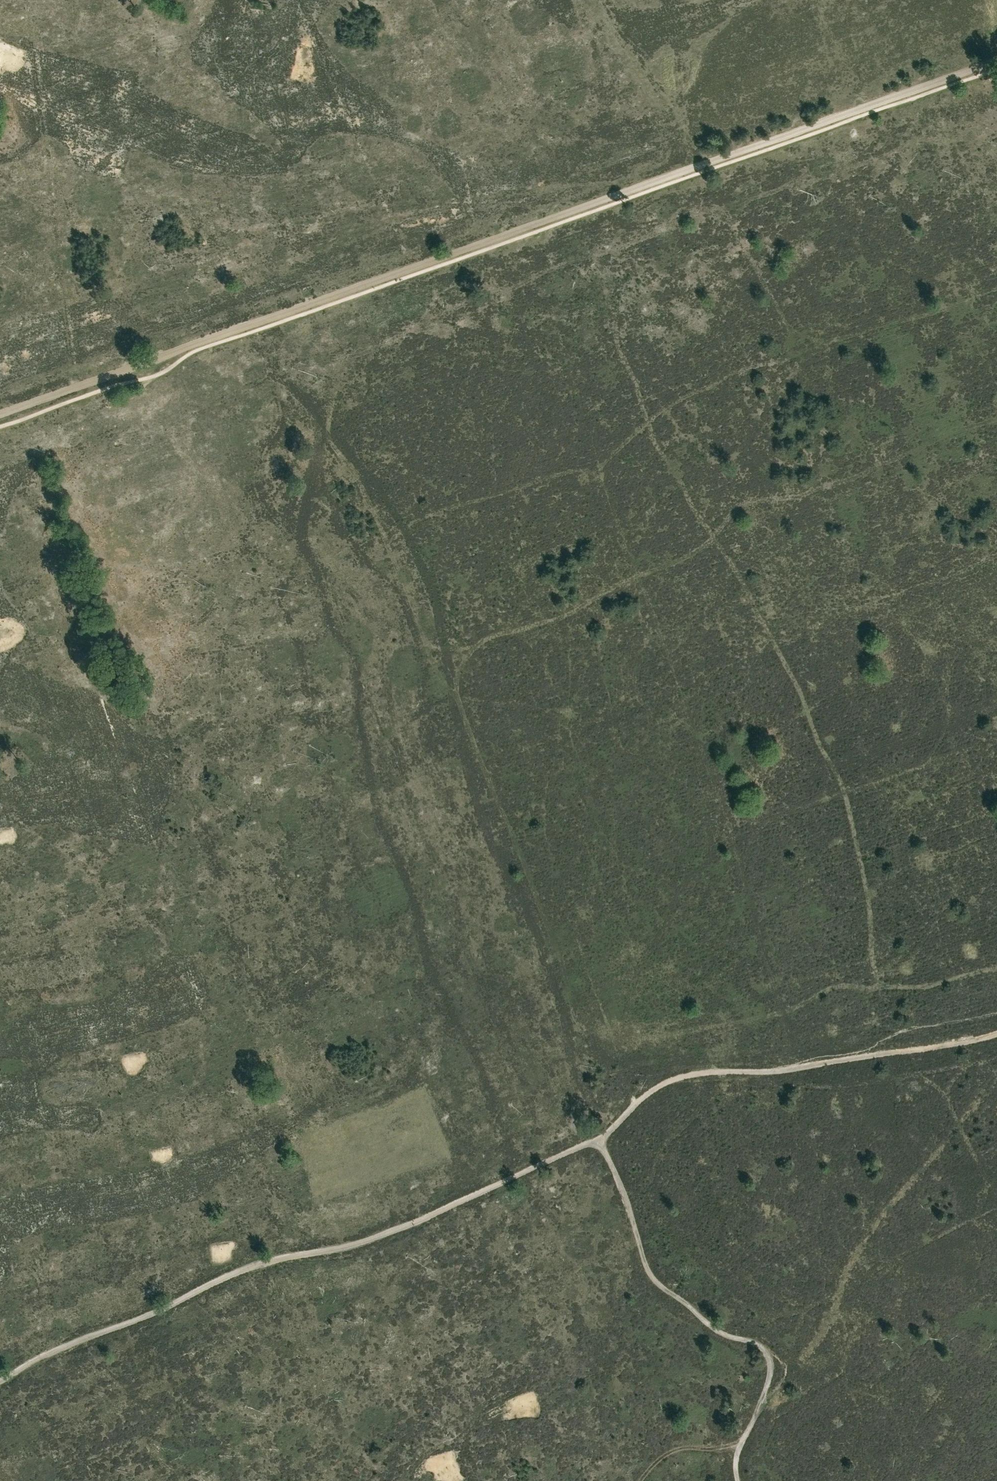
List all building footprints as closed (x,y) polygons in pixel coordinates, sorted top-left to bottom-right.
[(979,85),(993,80),(990,72),(976,76),(979,85)]
